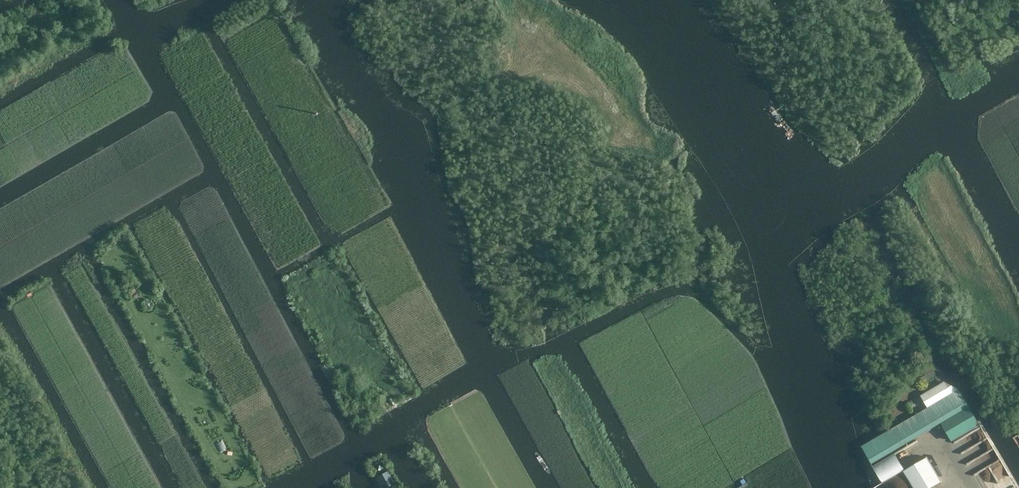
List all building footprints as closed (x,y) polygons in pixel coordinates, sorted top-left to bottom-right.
[(39,28),(52,20),(49,13),(35,22),(39,28)] [(959,389),(861,447),(872,464),(941,423),(952,442),(976,428),(977,421),(959,389)] [(874,464),(882,481),(905,470),(898,453),(874,464)] [(905,468),(914,487),(930,487),(942,482),(930,456),(905,468)] [(376,478),(382,487),(386,487),(395,483),(388,471),(378,477),(376,478)]
